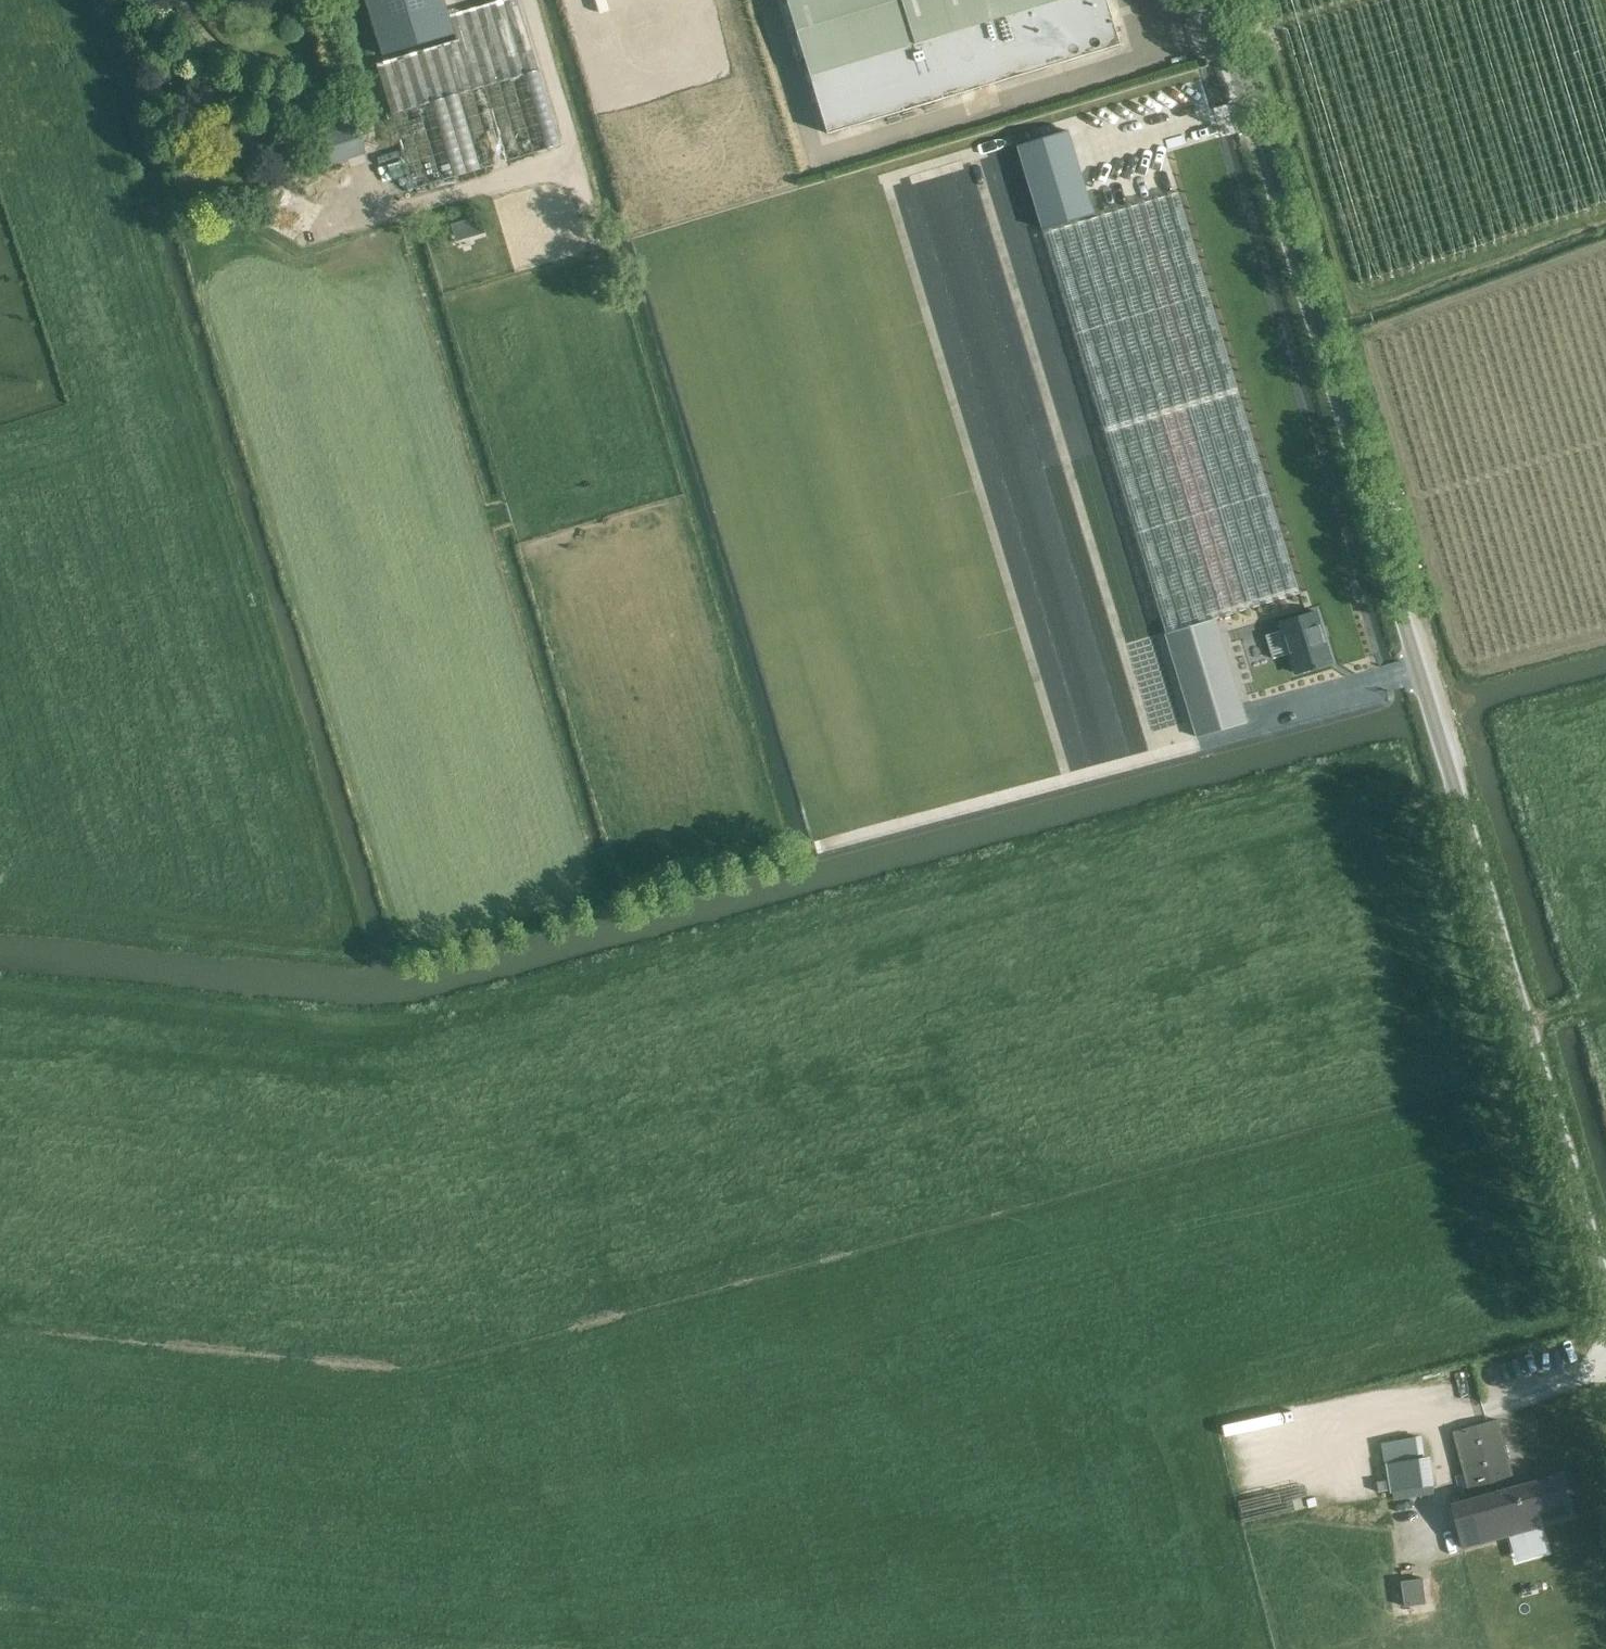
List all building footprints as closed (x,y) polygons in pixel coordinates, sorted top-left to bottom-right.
[(383,55),(455,34),(444,0),(367,0),(383,55)] [(377,64),(414,188),(561,144),(518,0),(500,0),(450,14),(458,40),(377,64)] [(1107,0),(788,0),(828,133),(1121,43),(1107,0)] [(354,116),(307,130),(320,170),(366,156),(354,116)] [(1067,131),(1018,146),(1043,229),(1093,213),(1067,131)] [(1046,232),(1166,633),(1165,633),(1196,737),(1249,721),(1217,618),(1301,593),(1179,192),(1046,232)] [(1317,611),(1281,622),(1296,673),(1333,662),(1317,611)] [(1516,1486),(1499,1418),(1453,1431),(1471,1499),(1451,1504),(1463,1547),(1541,1525),(1537,1508),(1568,1499),(1561,1474),(1516,1486)] [(1432,1457),(1424,1458),(1421,1433),(1382,1438),(1389,1491),(1435,1485),(1432,1457)] [(1422,1578),(1401,1581),(1405,1605),(1425,1603),(1422,1578)]
